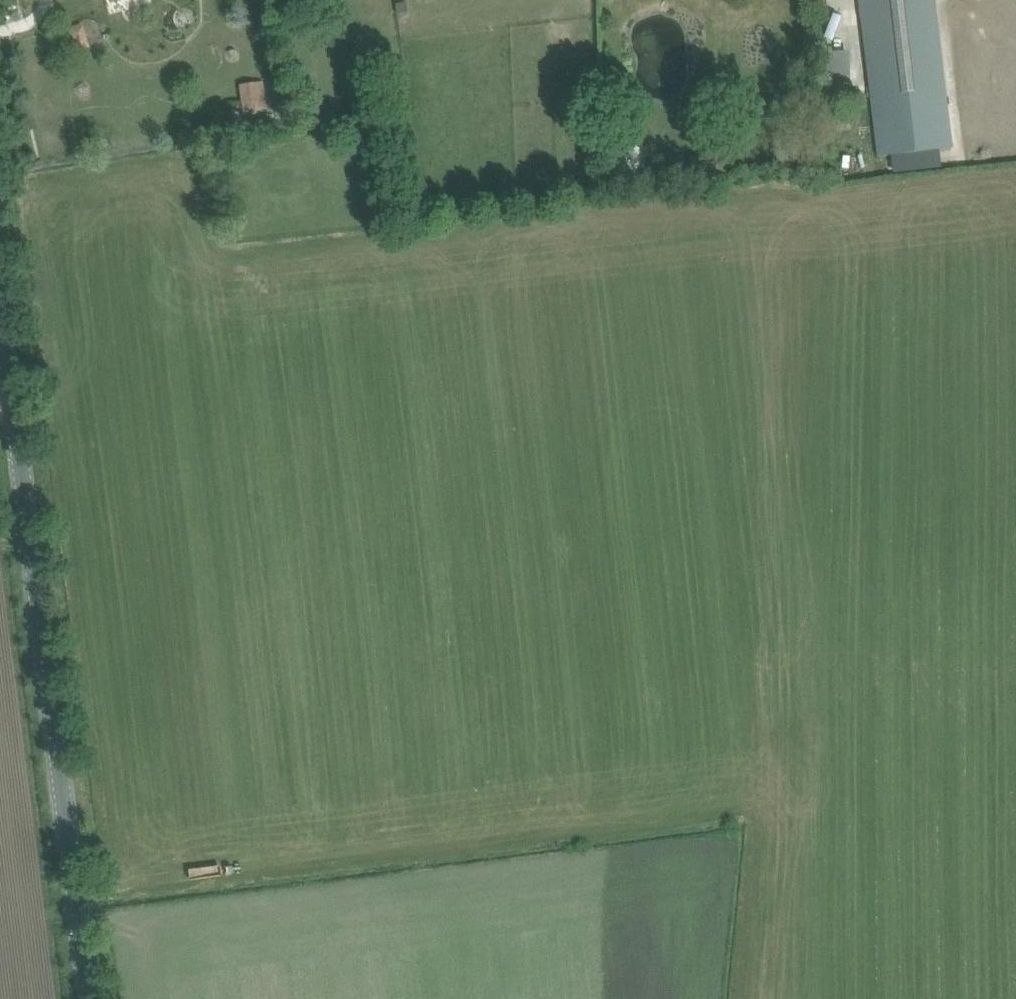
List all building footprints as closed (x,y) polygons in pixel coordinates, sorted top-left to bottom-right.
[(877,155),(951,146),(934,0),(859,0),(877,155)] [(82,27),(72,30),(78,48),(87,45),(82,27)] [(239,84),(243,111),(267,107),(262,80),(239,84)] [(269,118),(240,122),(241,129),(241,134),(270,131),(269,124),(269,118)]
